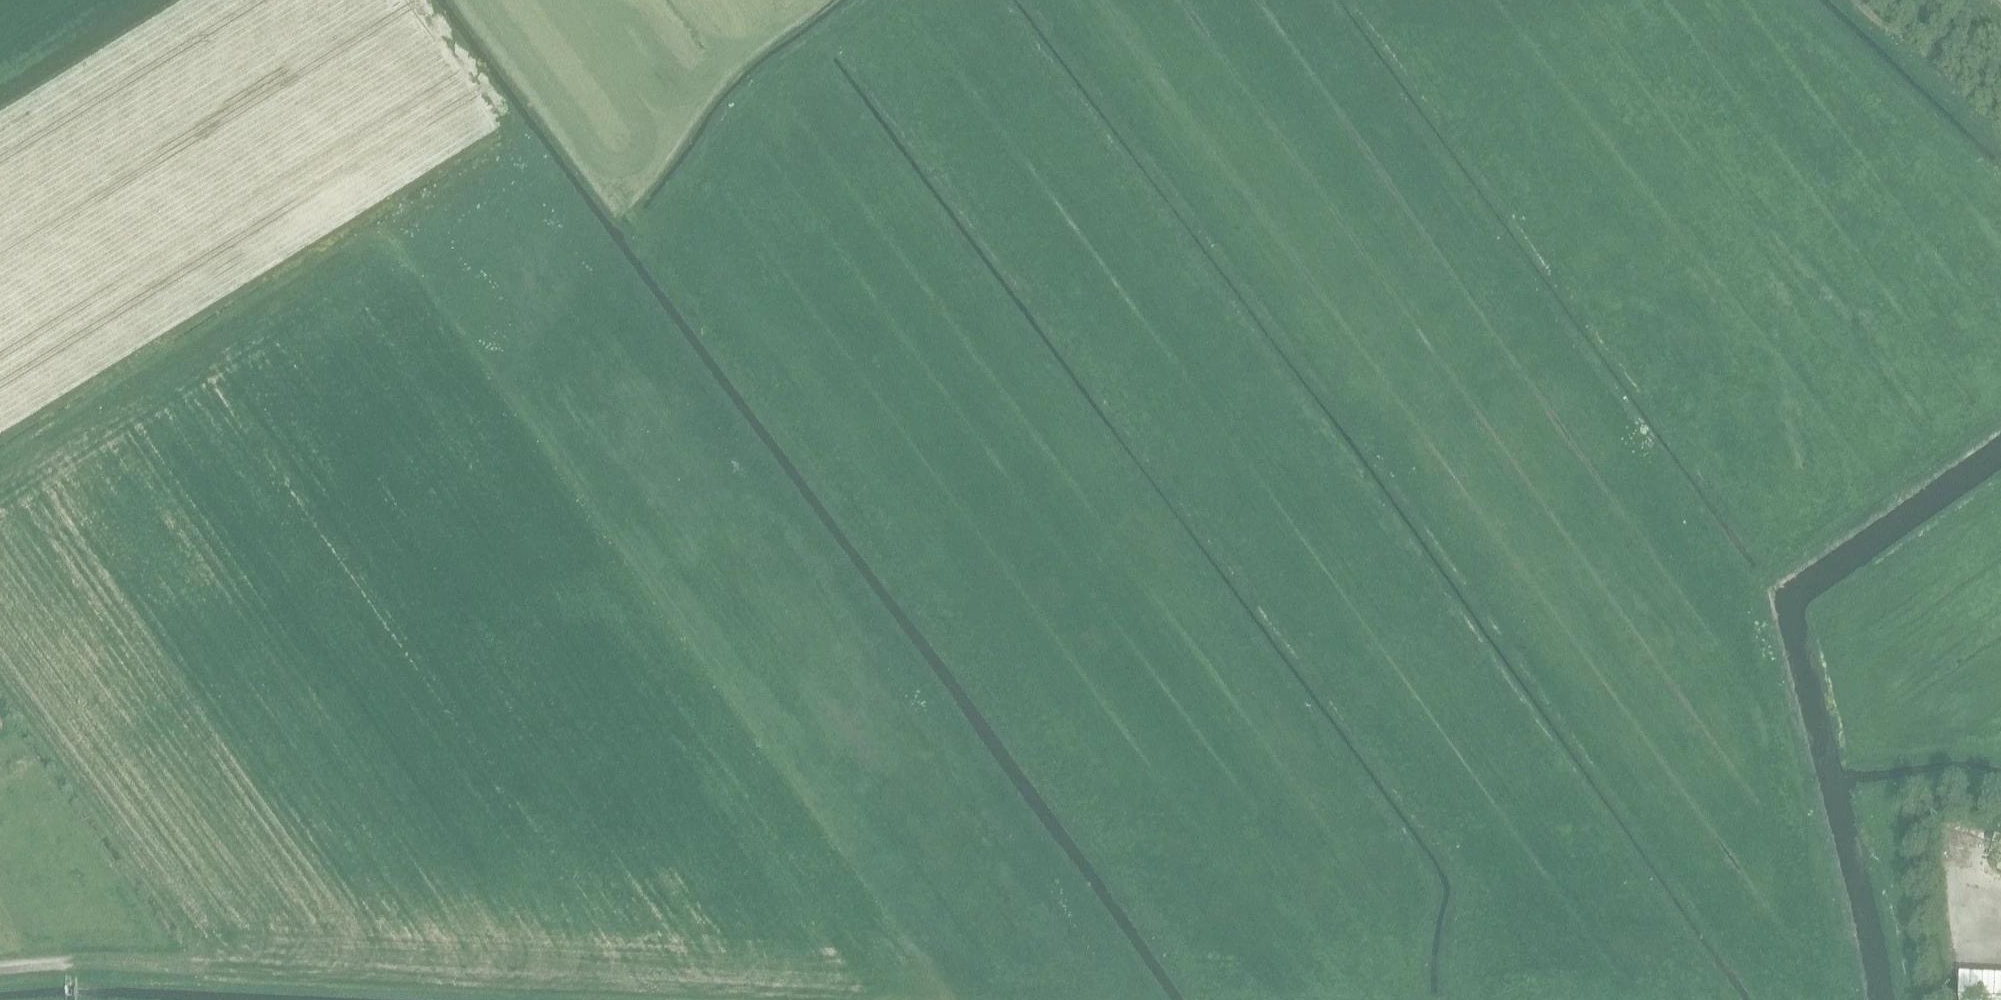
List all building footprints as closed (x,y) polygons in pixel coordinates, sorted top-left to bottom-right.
[(1955,970),(1956,999),(2000,999),(2000,971),(1955,970)]
